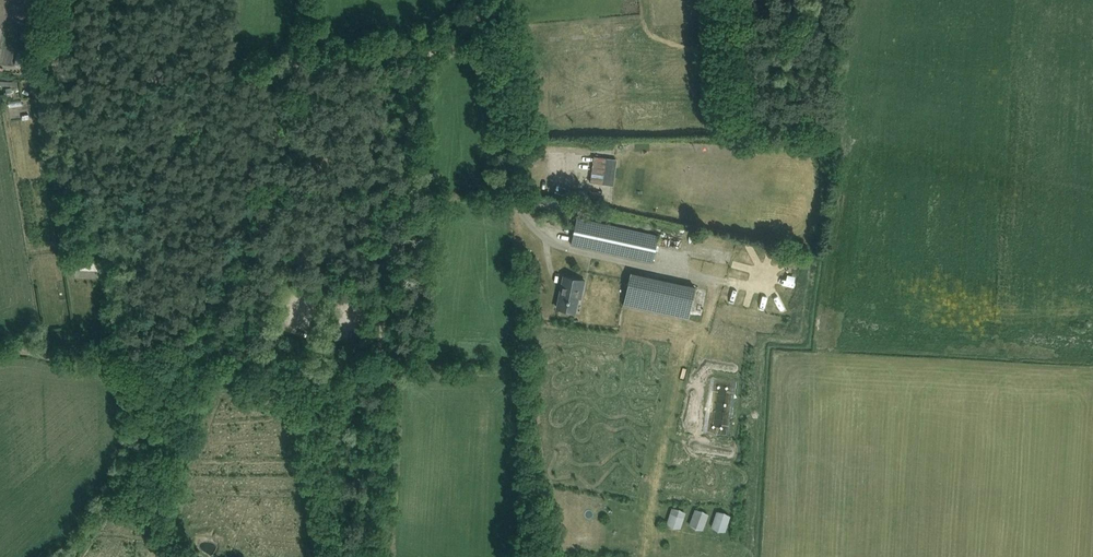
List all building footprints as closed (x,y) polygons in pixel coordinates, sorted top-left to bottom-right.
[(29,94),(14,95),(14,103),(30,102),(29,94)] [(51,162),(53,162),(50,144),(47,144),(43,145),(46,163),(51,162)] [(594,156),(590,182),(603,184),(607,157),(594,156)] [(579,190),(578,197),(587,198),(588,191),(579,190)] [(659,237),(587,220),(577,218),(571,244),(582,246),(653,263),(659,237)] [(623,305),(688,319),(689,314),(695,287),(630,273),(623,305)] [(557,307),(568,310),(575,311),(580,289),(583,290),(585,280),(575,278),(564,276),(557,307)] [(729,381),(707,378),(701,423),(723,426),(729,381)] [(686,512),(672,507),(666,523),(681,528),(686,512)] [(709,514),(694,509),(689,525),(703,530),(709,514)] [(731,516),(716,511),(710,527),(725,532),(731,516)]
